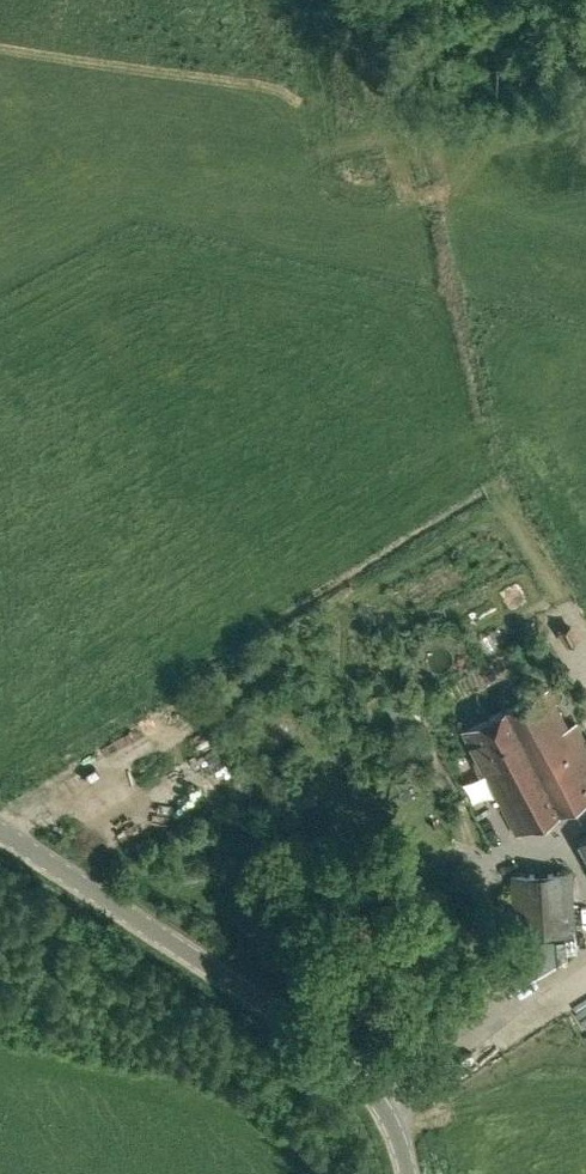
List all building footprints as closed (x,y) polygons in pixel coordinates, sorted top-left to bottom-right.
[(221,672),(228,682),(242,673),(236,663),(221,672)] [(548,688),(463,732),(516,834),(585,798),(585,740),(577,723),(569,727),(548,688)] [(574,937),(570,873),(512,877),(515,932),(519,932),(519,941),(574,937)] [(507,991),(507,993),(554,966),(553,944),(511,946),(509,974),(495,973),(494,989),(507,991)]
